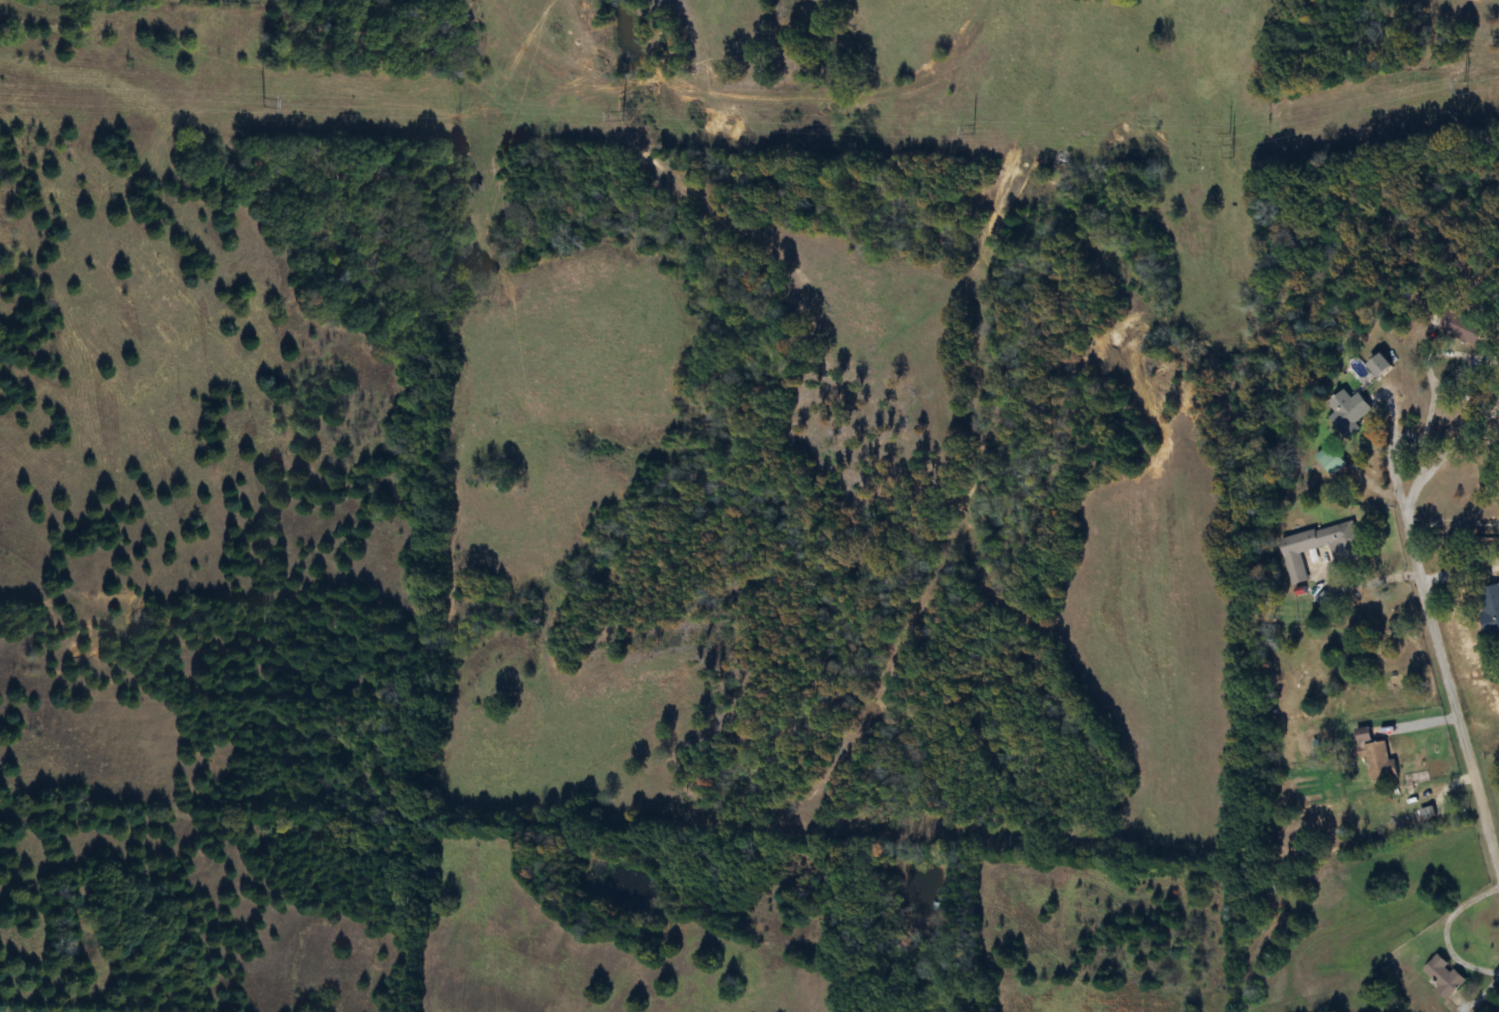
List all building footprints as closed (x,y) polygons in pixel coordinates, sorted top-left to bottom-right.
[(1366,366),(1378,378),(1392,365),(1380,353),(1366,366)] [(1360,429),(1355,423),(1371,411),(1359,393),(1351,398),(1345,390),(1327,403),(1335,414),(1330,417),(1346,439),(1360,429)] [(1345,461),(1325,446),(1315,460),(1335,475),(1345,461)] [(1291,585),(1308,581),(1301,552),(1330,545),(1335,566),(1364,559),(1354,521),(1280,539),(1291,585)] [(1498,634),(1498,585),(1475,590),(1485,637),(1498,634)] [(1370,783),(1398,780),(1395,760),(1389,760),(1387,742),(1372,744),(1370,728),(1355,729),(1359,759),(1367,758),(1370,783)] [(1423,970),(1439,987),(1436,991),(1446,1002),(1466,982),(1438,955),(1423,970)]
